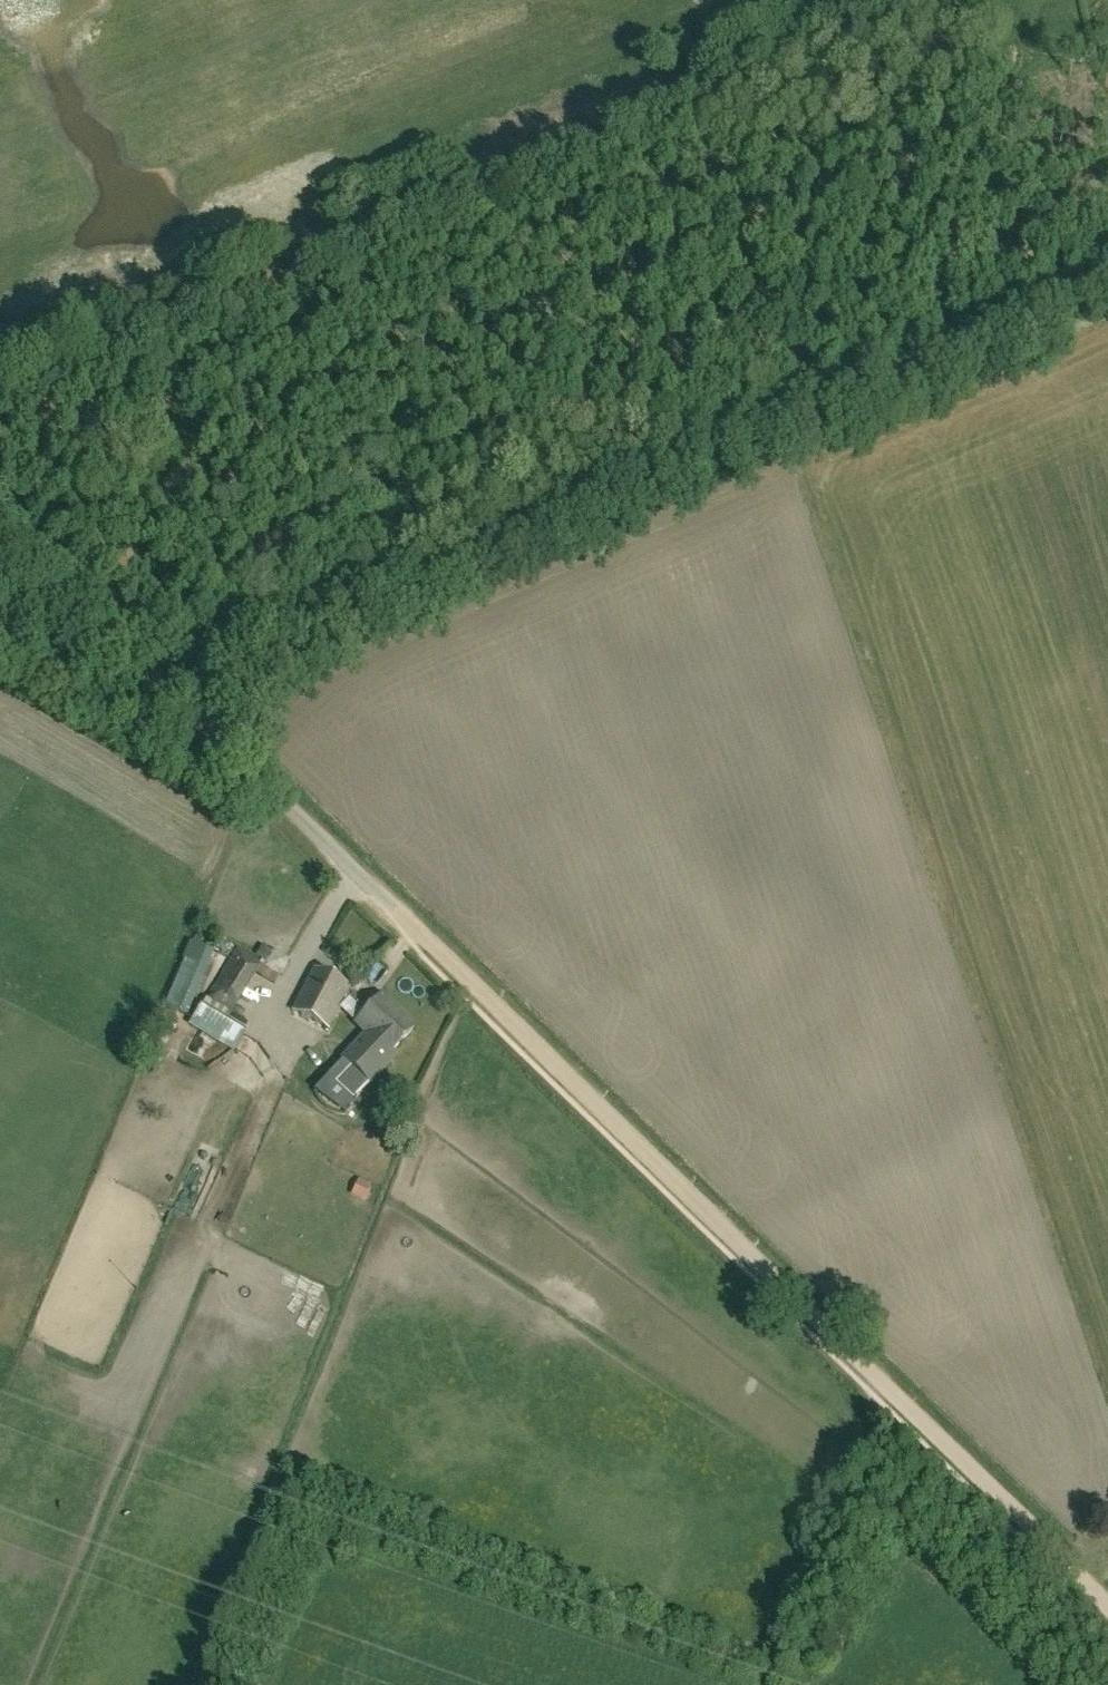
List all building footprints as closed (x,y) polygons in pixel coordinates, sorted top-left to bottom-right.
[(230,996),(255,962),(229,943),(204,976),(230,996)] [(264,966),(272,951),(262,946),(256,957),(263,961),(261,964),(264,966)] [(354,982),(361,987),(369,975),(362,970),(354,982)] [(204,989),(189,1003),(227,1043),(243,1029),(204,989)] [(356,1098),(369,1083),(394,1057),(390,1054),(415,1027),(382,996),(356,1023),(367,1034),(343,1059),(351,1067),(338,1081),(356,1098)] [(403,1130),(384,1120),(380,1131),(399,1140),(403,1130)] [(364,1201),(372,1185),(359,1179),(351,1194),(364,1201)] [(344,1262),(327,1267),(331,1279),(347,1275),(344,1262)]
